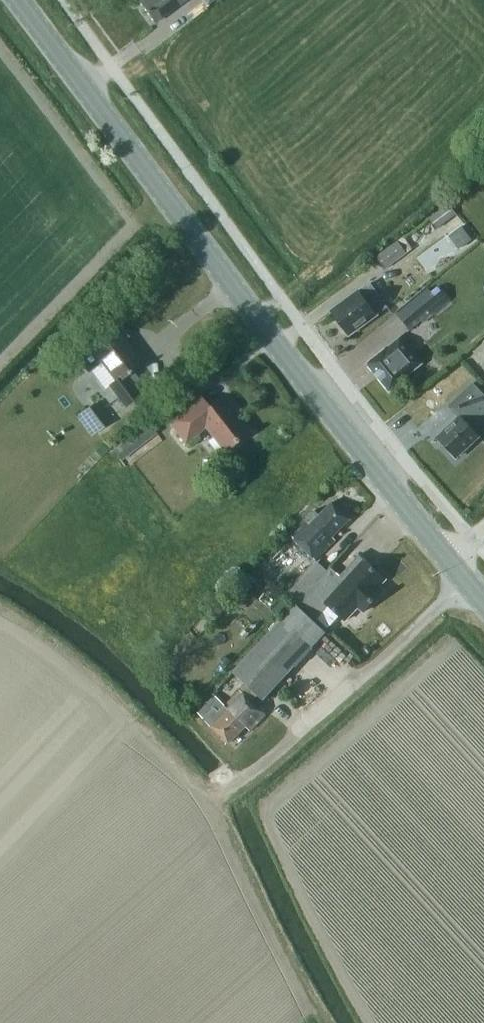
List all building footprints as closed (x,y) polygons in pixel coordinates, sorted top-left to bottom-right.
[(154,22),(184,0),(139,0),(138,1),(154,22)] [(429,217),(439,230),(458,216),(448,203),(429,217)] [(446,243),(459,234),(453,227),(441,236),(446,243)] [(430,255),(443,245),(438,238),(424,247),(430,255)] [(377,257),(385,269),(407,254),(399,242),(377,257)] [(331,311),(349,335),(377,314),(371,307),(382,299),(370,283),(359,290),(331,311)] [(408,291),(404,286),(397,285),(392,288),(399,297),(408,291)] [(396,313),(410,330),(441,304),(428,287),(396,313)] [(124,341),(128,336),(121,326),(115,329),(115,328),(90,346),(91,347),(81,354),(91,367),(100,360),(116,380),(109,385),(124,406),(140,394),(132,385),(139,380),(132,370),(141,363),(124,341)] [(367,364),(389,391),(422,363),(400,337),(396,341),(367,364)] [(461,416),(437,438),(455,458),(479,436),(474,430),(483,421),(483,391),(476,383),(452,406),(461,416)] [(209,407),(199,394),(167,419),(185,442),(205,426),(224,450),(246,434),(246,429),(231,410),(233,409),(223,396),(209,407)] [(95,401),(82,411),(97,431),(110,422),(95,401)] [(157,433),(148,422),(113,449),(121,460),(157,433)] [(319,515),(314,511),(305,520),(306,522),(292,536),(315,559),(335,540),(332,537),(350,519),(333,502),(319,515)] [(363,611),(382,591),(377,587),(384,580),(360,555),(336,582),(325,572),(317,582),(298,603),(316,619),(329,605),(345,620),(358,606),(363,611)] [(317,582),(305,571),(286,592),(298,603),(317,582)] [(243,579),(239,584),(243,588),(247,584),(243,579)] [(221,616),(232,605),(222,595),(211,606),(221,616)] [(240,690),(225,705),(215,696),(204,707),(198,713),(204,719),(229,743),(246,726),(250,731),(266,715),(252,701),(258,695),(264,700),(326,632),(296,604),(233,672),(244,682),(238,688),(240,690)]
